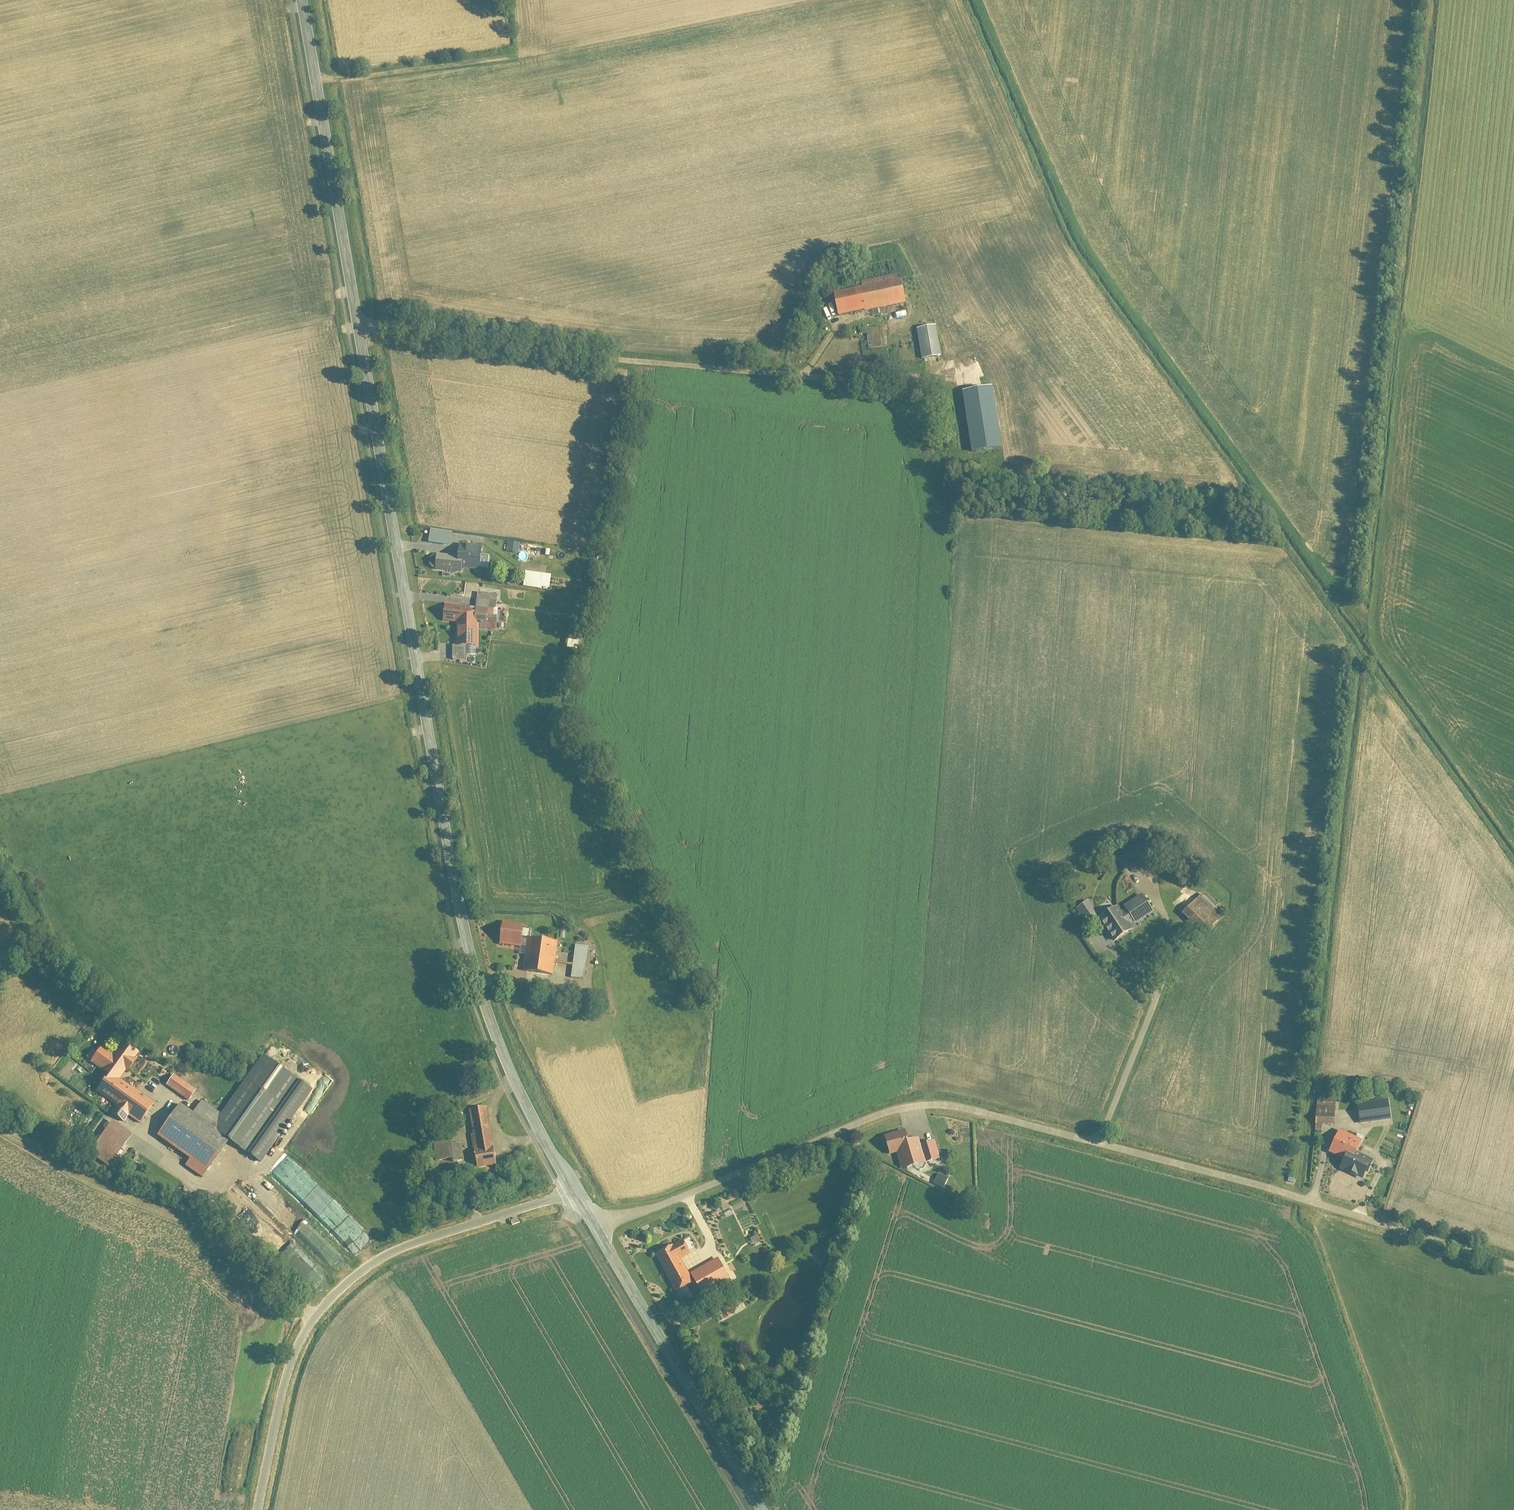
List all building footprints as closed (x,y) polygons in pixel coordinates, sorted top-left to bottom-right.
[(900,278),(832,293),(837,316),(905,301),(900,278)] [(937,326),(920,326),(920,349),(937,349),(937,326)] [(883,327),(864,329),(866,348),(886,345),(883,327)] [(993,391),(963,395),(973,458),(1003,453),(993,391)] [(509,555),(518,556),(520,546),(510,545),(509,555)] [(458,555),(430,553),(429,569),(459,572),(460,563),(477,565),(478,548),(459,547),(458,555)] [(489,591),(490,573),(477,572),(476,581),(465,580),(464,589),(489,591)] [(525,579),(524,587),(535,588),(537,581),(525,579)] [(445,621),(457,622),(458,650),(481,649),(480,626),(490,627),(492,604),(478,602),(478,610),(447,607),(445,621)] [(1150,913),(1141,898),(1118,913),(1115,909),(1099,920),(1113,942),(1129,931),(1125,925),(1132,921),(1134,923),(1150,913)] [(1201,899),(1185,915),(1204,934),(1220,918),(1201,899)] [(522,926),(495,925),(495,945),(520,946),(519,969),(553,971),(554,941),(522,940),(522,926)] [(595,954),(578,952),(575,979),(592,981),(595,954)] [(129,1116),(136,1121),(151,1101),(121,1079),(140,1053),(123,1042),(113,1056),(103,1049),(93,1064),(106,1073),(94,1090),(113,1103),(91,1133),(108,1145),(129,1116)] [(231,1139),(264,1162),(313,1094),(261,1058),(220,1115),(204,1104),(195,1117),(182,1107),(161,1137),(208,1171),(231,1139)] [(168,1076),(162,1085),(183,1100),(190,1091),(168,1076)] [(1383,1102),(1351,1109),(1354,1126),(1386,1120),(1383,1102)] [(1331,1106),(1311,1106),(1311,1126),(1331,1126),(1331,1106)] [(490,1141),(485,1108),(469,1110),(474,1143),(490,1141)] [(1370,1145),(1336,1131),(1329,1150),(1345,1157),(1339,1171),(1357,1178),(1370,1145)] [(898,1152),(904,1172),(943,1158),(937,1142),(923,1146),(921,1139),(910,1143),(907,1133),(886,1140),(891,1155),(898,1152)] [(155,1155),(124,1139),(117,1152),(148,1168),(155,1155)] [(463,1146),(455,1147),(454,1139),(432,1142),(435,1164),(454,1161),(455,1164),(466,1163),(463,1146)] [(493,1164),(490,1141),(474,1143),(478,1167),(493,1164)] [(1386,1175),(1376,1182),(1381,1190),(1392,1183),(1386,1175)] [(751,1241),(753,1247),(761,1244),(759,1238),(751,1241)] [(657,1256),(678,1296),(694,1287),(683,1266),(696,1259),(686,1240),(657,1256)] [(817,1249),(809,1258),(820,1268),(828,1258),(817,1249)] [(734,1280),(722,1257),(689,1276),(701,1299),(734,1280)]
